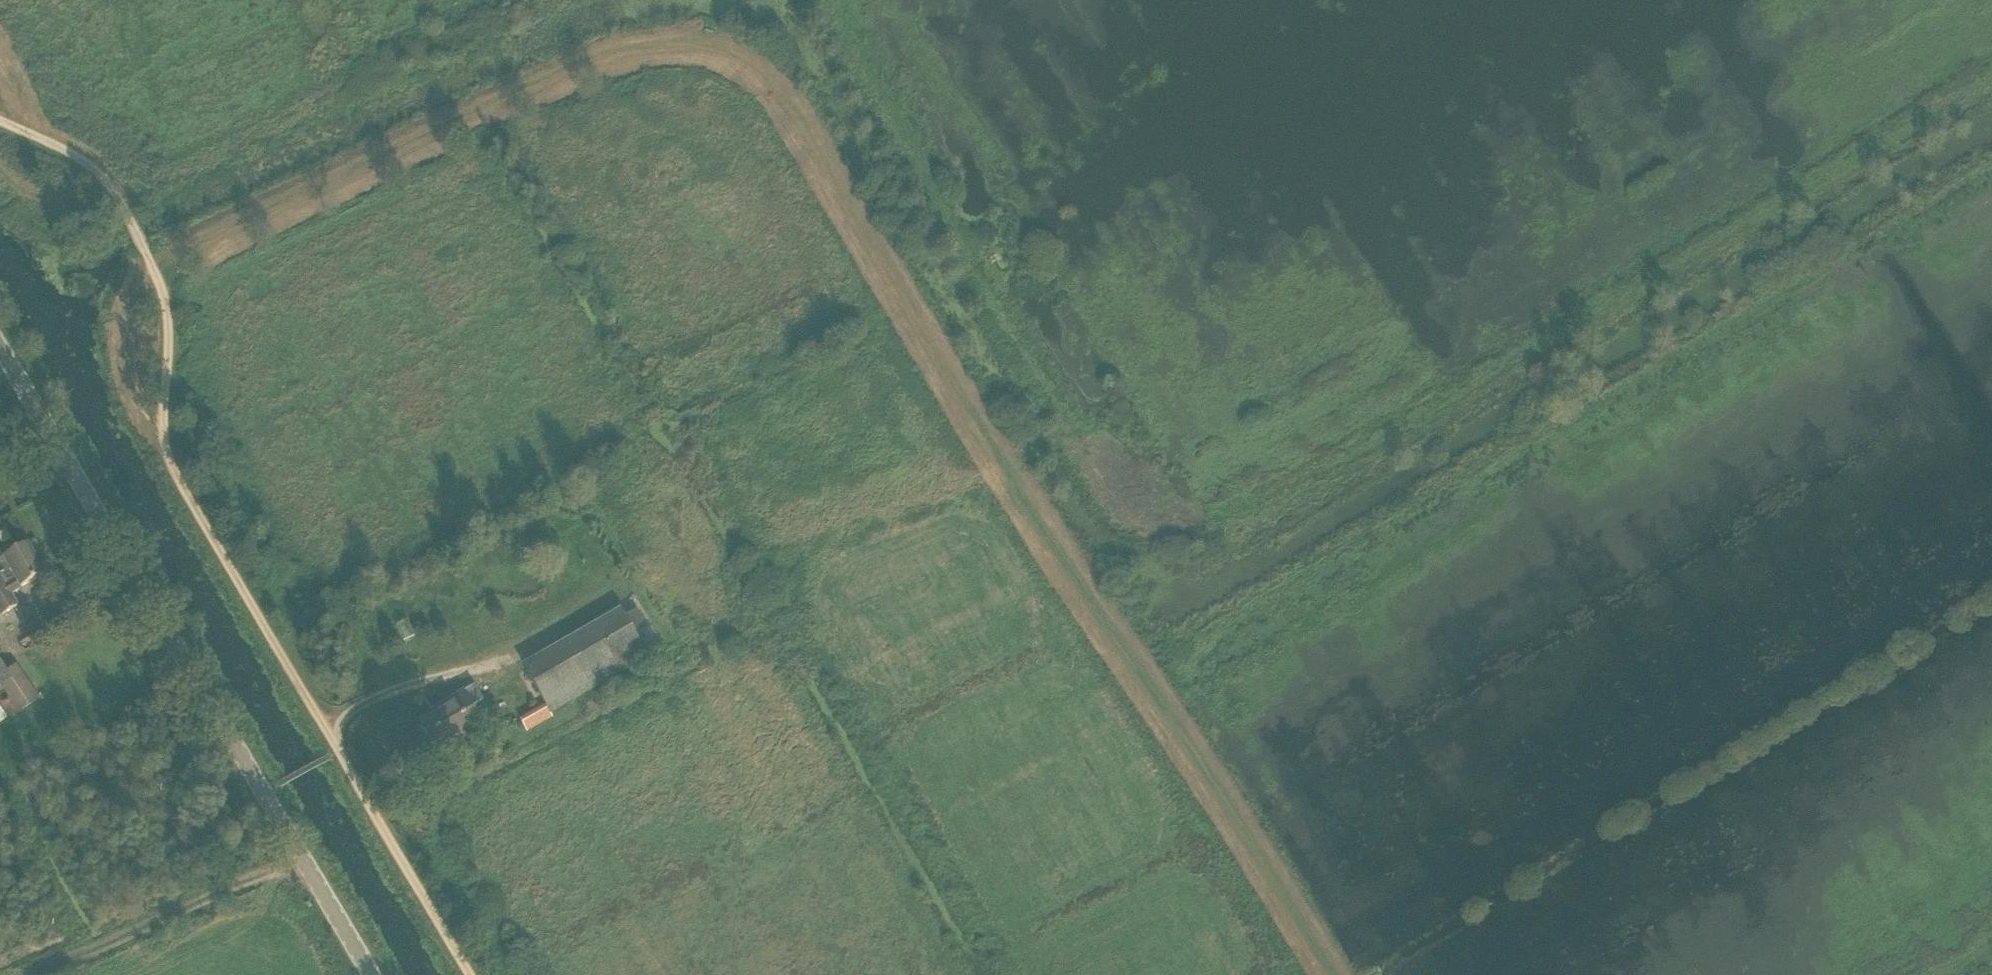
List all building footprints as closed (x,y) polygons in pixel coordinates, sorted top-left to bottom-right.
[(26,544),(0,560),(0,615),(17,605),(10,593),(43,573),(26,544)] [(522,665),(550,714),(649,657),(621,608),(522,665)] [(8,717),(37,698),(15,666),(10,669),(0,654),(0,704),(8,717)] [(421,723),(438,752),(483,725),(471,706),(479,701),(472,688),(463,692),(440,706),(442,710),(421,723)]
